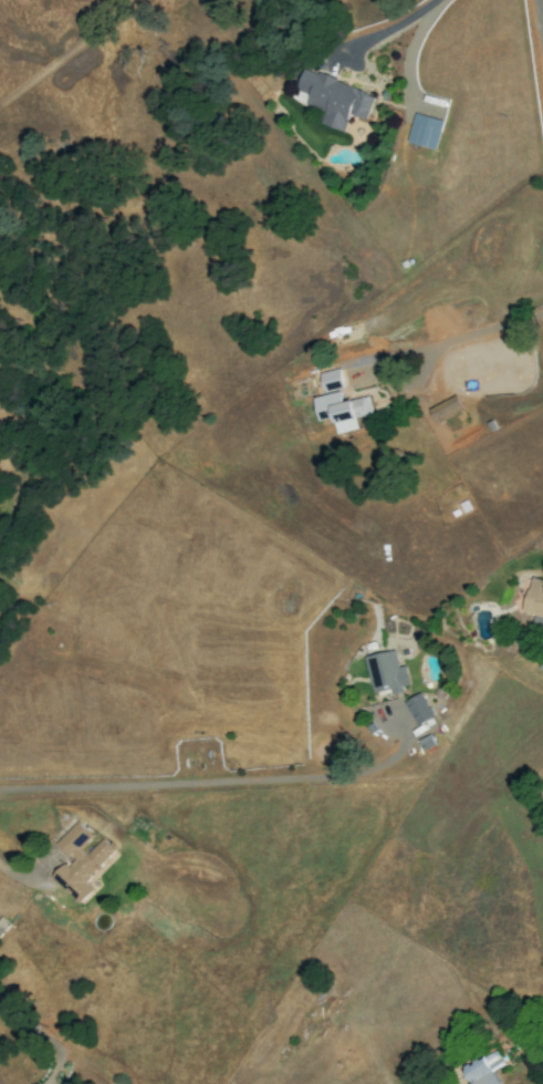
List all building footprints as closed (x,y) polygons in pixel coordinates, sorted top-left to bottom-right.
[(320,124),(344,132),(349,115),(366,120),(375,94),(304,69),(296,90),(310,95),(306,105),(325,111),(320,124)] [(444,121),(415,113),(407,142),(436,150),(444,121)] [(319,373),(323,392),(342,388),(338,369),(319,373)] [(319,421),(333,417),(334,423),(372,414),(368,396),(342,402),(339,391),(313,397),(319,421)] [(428,410),(436,424),(463,409),(455,395),(428,410)] [(533,614),(530,624),(542,628),(542,581),(530,577),(522,611),(533,614)] [(364,657),(373,693),(388,689),(389,693),(410,688),(405,666),(398,667),(394,650),(364,657)] [(418,726),(434,716),(420,693),(403,703),(418,726)] [(51,877),(80,905),(93,891),(84,882),(115,850),(103,837),(88,853),(82,847),(94,836),(78,821),(56,843),(73,860),(67,866),(64,863),(51,877)] [(504,1065),(495,1050),(462,1068),(470,1083),(499,1083),(492,1071),(504,1065)]
